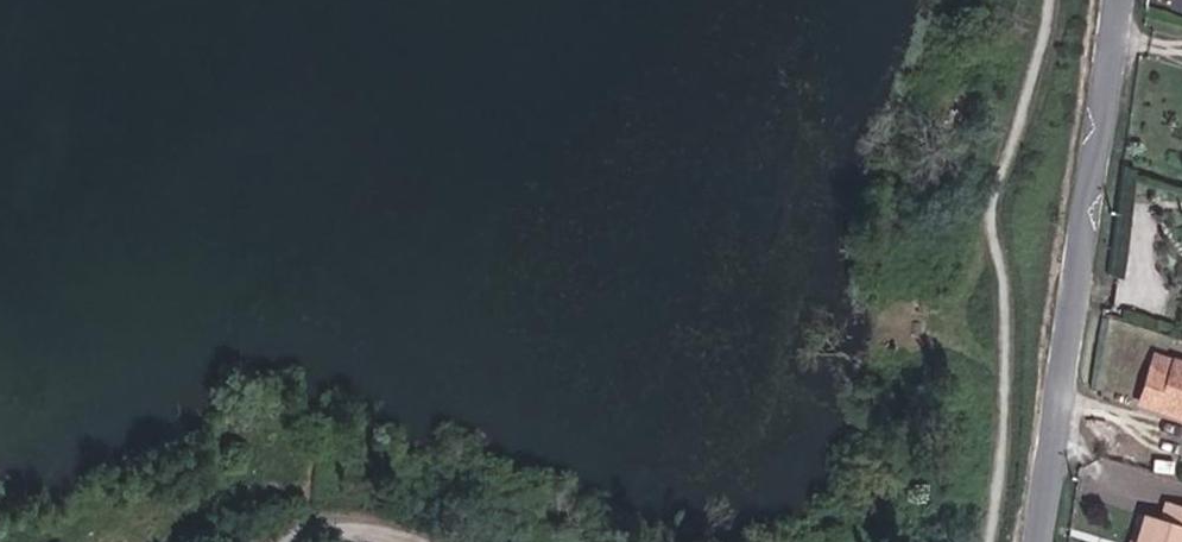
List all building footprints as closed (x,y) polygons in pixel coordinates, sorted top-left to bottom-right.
[(1156,354),(1140,401),(1181,415),(1181,363),(1156,354)] [(1166,502),(1161,518),(1144,514),(1135,541),(1181,541),(1181,506),(1166,502)]
